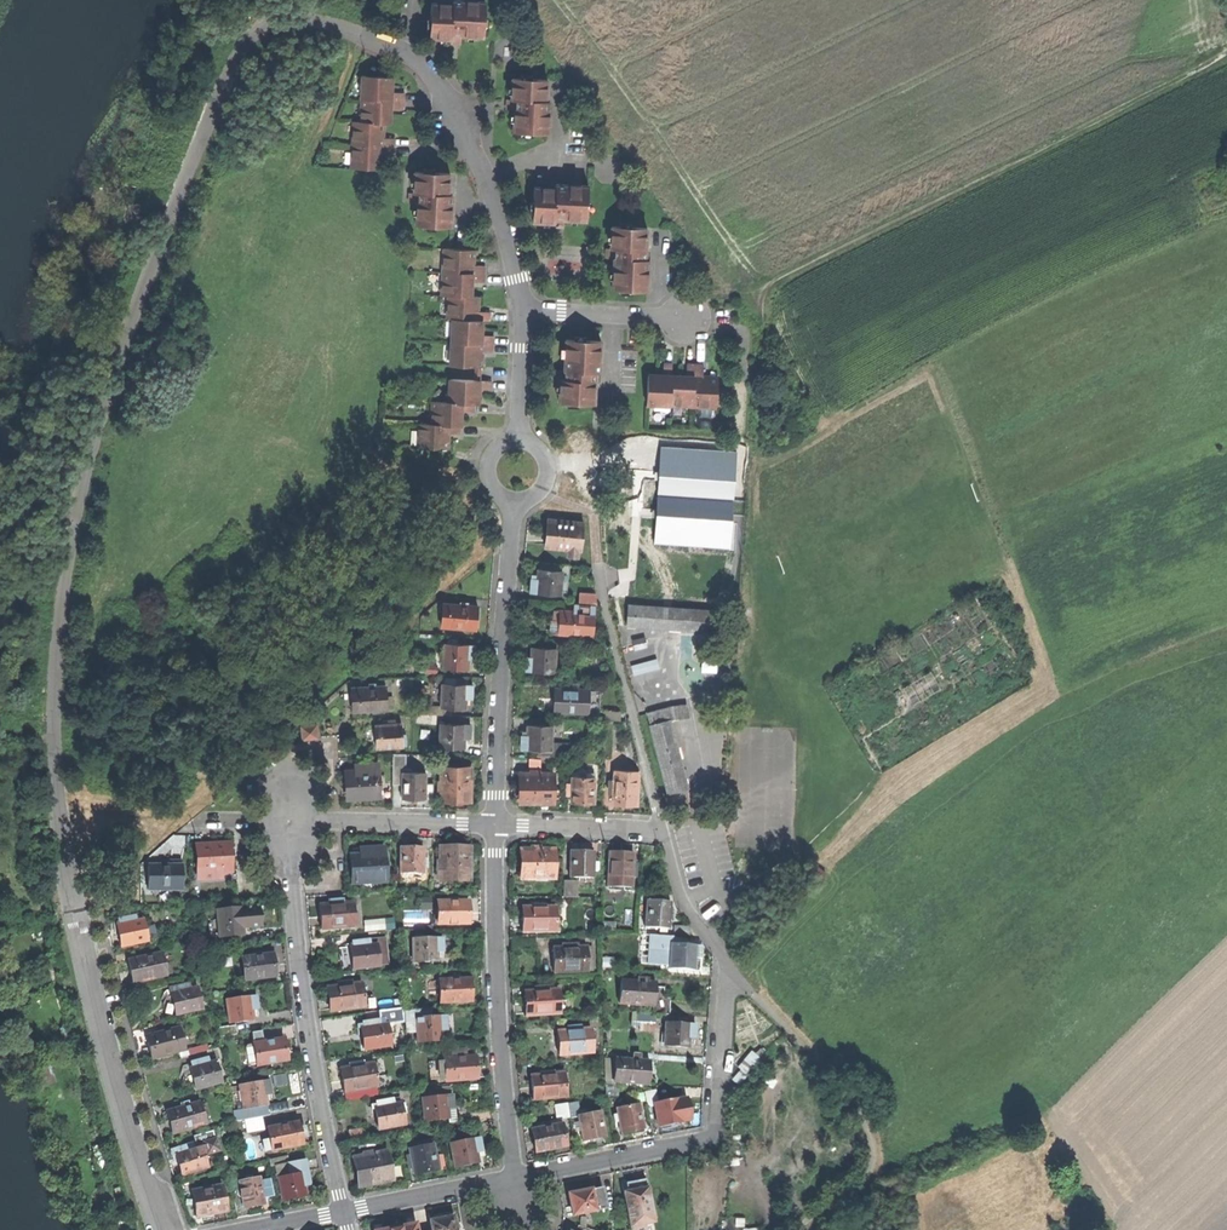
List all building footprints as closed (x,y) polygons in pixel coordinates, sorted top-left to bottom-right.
[(451,41),(461,41),(461,37),(484,37),(485,2),(453,1),(453,4),(431,3),(430,38),(451,39),(451,41)] [(361,99),(403,101),(404,92),(392,92),(392,86),(392,77),(361,76),(361,99)] [(549,134),(550,101),(546,101),(547,80),(513,78),(512,99),(510,99),(509,110),(515,110),(514,132),(549,134)] [(403,101),(361,99),(360,123),(384,124),(390,124),(390,116),(391,109),(403,109),(403,101)] [(395,138),(384,137),(384,131),(384,124),(360,123),(352,123),(352,145),(394,146),(395,138)] [(382,155),(394,155),(394,146),(352,145),(351,169),(382,170),(382,160),(382,155)] [(416,226),(451,227),(452,202),(452,195),(448,194),(449,173),(415,171),(414,192),(413,192),(412,203),(417,203),(416,226)] [(554,224),(564,224),(565,220),(587,220),(588,185),(556,184),(556,188),(534,187),(533,222),(554,222),(554,224)] [(612,290),(648,291),(649,260),(645,260),(645,250),(646,228),(612,226),(611,249),(609,249),(609,259),(614,259),(612,290)] [(442,272),(485,274),(485,266),(474,265),(474,262),(474,250),(443,249),(442,272)] [(442,296),(448,296),(472,296),(472,285),(472,283),(485,283),(485,274),(442,272),(442,296)] [(452,319),(483,321),(489,321),(489,312),(478,311),(478,309),(479,297),(472,296),(448,296),(447,319),(452,319)] [(482,333),(483,321),(452,319),(451,342),(493,344),(493,336),(482,336),(482,333)] [(559,403),(593,404),(594,382),(594,373),(600,373),(601,341),(566,340),(565,370),(560,370),(560,380),(559,403)] [(483,355),(483,353),(493,353),(493,344),(451,342),(450,366),(474,367),(480,367),(482,367),(483,355)] [(659,375),(648,375),(647,405),(671,406),(672,376),(673,364),(663,364),(663,375),(659,375)] [(693,407),(695,365),(687,364),(686,376),(683,376),(672,376),(671,406),(693,407)] [(695,365),(693,407),(717,408),(718,377),(706,377),(703,377),(704,365),(695,365)] [(448,403),(474,404),(478,405),(478,392),(478,390),(491,390),(491,381),(480,380),(474,380),(449,379),(448,403)] [(431,402),(430,425),(461,426),(461,414),(461,412),(474,413),(474,404),(448,403),(431,402)] [(461,426),(430,425),(418,425),(417,448),(447,449),(448,437),(448,435),(460,435),(461,426)] [(657,496),(654,543),(730,549),(733,501),(657,496)] [(577,557),(578,550),(581,550),(584,522),(547,519),(546,531),(545,547),(568,549),(568,556),(577,557)] [(566,592),(568,565),(539,562),(539,571),(531,570),(530,586),(530,593),(560,595),(560,592),(566,592)] [(578,594),(577,603),(594,604),(595,595),(578,594)] [(444,604),(442,627),(476,629),(477,617),(477,606),(468,606),(468,602),(460,601),(460,605),(444,604)] [(628,605),(626,627),(723,633),(725,612),(628,605)] [(594,612),(592,612),(592,607),(577,606),(577,608),(572,607),(572,610),(560,610),(560,613),(552,612),(551,622),(550,634),(559,634),(559,633),(592,635),(594,612)] [(645,638),(632,641),(634,649),(647,646),(645,638)] [(531,659),(525,659),(525,665),(524,671),(554,672),(555,648),(559,648),(559,642),(534,641),(533,647),(532,647),(531,659)] [(444,667),(467,669),(467,657),(474,657),(475,650),(475,645),(445,643),(444,667)] [(634,683),(655,677),(647,648),(627,653),(634,683)] [(706,670),(721,670),(721,658),(706,658),(706,670)] [(472,686),(470,685),(470,676),(442,675),(442,684),(441,705),(441,708),(465,708),(466,696),(472,697),(472,691),(472,686)] [(572,689),(554,688),(554,699),(554,711),(588,712),(588,689),(580,689),(580,684),(572,684),(572,689)] [(353,711),(386,708),(384,686),(351,688),(352,701),(353,711)] [(441,715),(441,708),(441,705),(415,704),(414,714),(441,715)] [(667,795),(688,789),(670,720),(688,718),(686,706),(672,707),(646,714),(649,725),(648,725),(667,795)] [(604,720),(620,721),(620,710),(605,710),(604,720)] [(375,737),(375,748),(401,747),(400,724),(374,725),(375,737)] [(440,724),(440,747),(463,748),(464,737),(470,737),(470,730),(470,724),(440,724)] [(301,727),(302,739),(317,737),(315,725),(301,727)] [(521,750),(550,750),(551,726),(527,726),(527,738),(521,737),(521,743),(521,750)] [(392,754),(392,784),(402,784),(401,799),(426,799),(426,793),(433,793),(433,783),(426,783),(426,773),(411,773),(411,768),(406,767),(406,754),(392,754)] [(348,798),(378,796),(378,785),(377,770),(376,763),(355,764),(356,771),(346,771),(347,785),(348,798)] [(454,799),(469,800),(469,769),(442,768),(442,779),(438,779),(437,787),(442,787),(442,799),(454,799)] [(552,801),(552,775),(540,775),(541,770),(533,770),(533,775),(521,775),(521,788),(521,801),(552,801)] [(625,804),(636,804),(638,771),(614,770),(613,803),(625,804)] [(582,803),(594,804),(595,777),(572,776),(571,803),(582,803)] [(196,846),(198,878),(219,877),(219,871),(228,870),(227,857),(226,844),(196,846)] [(399,873),(422,873),(423,847),(410,846),(399,846),(399,873)] [(521,863),(521,877),(552,877),(552,851),(542,851),(542,846),(534,846),(534,850),(521,850),(521,863)] [(354,882),(385,880),(383,848),(362,849),(362,855),(353,856),(353,867),(354,882)] [(441,879),(468,879),(468,849),(454,848),(441,848),(441,859),(437,859),(437,867),(441,867),(441,879)] [(569,877),(592,877),(593,851),(580,851),(569,851),(569,877)] [(635,877),(636,862),(631,862),(632,853),(620,853),(608,852),(607,885),(630,887),(631,877),(635,877)] [(181,865),(181,859),(171,859),(163,859),(162,865),(148,865),(148,890),(181,890),(181,865)] [(563,881),(562,897),(576,897),(576,882),(563,881)] [(458,902),(458,898),(446,898),(446,902),(437,902),(437,922),(467,922),(467,912),(467,902),(458,902)] [(354,926),(352,902),(342,903),(342,899),(328,900),(329,904),(319,905),(320,917),(321,929),(354,926)] [(643,925),(667,927),(668,911),(669,901),(645,900),(643,925)] [(555,907),(545,907),(544,903),(531,903),(531,908),(521,908),(522,919),(522,931),(555,931),(555,907)] [(219,935),(242,934),(242,928),(260,926),(258,908),(247,909),(217,911),(219,935)] [(421,923),(421,912),(406,912),(406,923),(421,923)] [(121,946),(146,941),(142,920),(136,922),(134,916),(118,919),(120,925),(117,926),(119,936),(121,946)] [(386,919),(365,921),(365,930),(387,928),(386,919)] [(603,923),(602,930),(613,931),(614,923),(603,923)] [(676,935),(685,936),(686,926),(672,925),(672,935),(676,935)] [(652,962),(651,934),(640,934),(641,962),(652,962)] [(700,951),(700,945),(691,944),(692,936),(685,936),(676,935),(675,944),(662,943),(662,956),(669,956),(668,968),(692,968),(693,957),(700,957),(700,951)] [(413,962),(436,961),(436,950),(442,950),(442,943),(442,937),(412,938),(413,962)] [(510,949),(533,948),(533,938),(509,939),(510,949)] [(352,958),(353,969),(379,965),(376,944),(370,945),(369,939),(353,941),(353,947),(350,948),(352,958)] [(563,948),(553,949),(554,972),(587,971),(586,947),(577,948),(577,944),(562,944),(563,948)] [(172,977),(171,973),(166,974),(161,953),(128,961),(130,971),(133,982),(125,984),(126,988),(172,977)] [(245,979),(275,974),(273,963),(272,954),(263,956),(250,958),(242,959),(245,979)] [(667,1014),(668,1005),(668,996),(662,996),(662,986),(653,986),(653,981),(647,981),(647,977),(637,976),(637,981),(620,980),(615,979),(614,998),(619,998),(619,1003),(652,1005),(651,1013),(667,1014)] [(440,1001),(470,1000),(469,990),(469,980),(458,980),(458,977),(447,977),(447,981),(439,981),(440,1001)] [(173,1003),(176,1014),(201,1008),(196,988),(190,989),(189,983),(173,987),(174,993),(171,994),(173,1003)] [(330,999),(331,1011),(364,1006),(361,983),(328,988),(330,999)] [(528,991),(524,991),(524,1002),(525,1015),(558,1013),(558,1011),(567,1010),(567,1000),(558,1000),(557,989),(548,990),(548,985),(528,986),(528,991)] [(130,990),(132,999),(148,996),(146,986),(130,990)] [(230,1023),(252,1020),(251,1008),(258,1007),(257,1000),(256,995),(226,999),(230,1023)] [(413,1031),(414,1038),(417,1038),(418,1042),(440,1040),(440,1028),(446,1028),(446,1022),(445,1016),(429,1017),(429,1009),(404,1011),(404,1017),(405,1023),(411,1022),(412,1031),(413,1031)] [(395,1018),(395,1023),(405,1023),(404,1017),(404,1011),(388,1012),(388,1018),(395,1018)] [(640,1030),(654,1030),(654,1016),(637,1016),(636,1023),(640,1023),(640,1030)] [(363,1038),(365,1049),(389,1045),(386,1025),(380,1026),(379,1019),(364,1021),(364,1027),(361,1028),(363,1038)] [(664,1046),(688,1047),(688,1035),(695,1035),(695,1029),(696,1023),(665,1022),(664,1046)] [(218,1037),(236,1034),(235,1025),(217,1028),(218,1037)] [(557,1054),(591,1052),(590,1029),(581,1029),(581,1026),(560,1027),(561,1030),(556,1031),(556,1041),(557,1054)] [(592,1027),(594,1039),(602,1038),(601,1026),(592,1027)] [(151,1058),(184,1049),(179,1028),(146,1036),(149,1047),(151,1058)] [(70,1029),(60,1032),(64,1045),(74,1042),(70,1029)] [(274,1041),(273,1037),(262,1039),(263,1043),(254,1044),(244,1046),(247,1066),(257,1064),(286,1059),(284,1048),(283,1039),(274,1041)] [(750,1049),(737,1064),(747,1073),(760,1058),(750,1049)] [(220,1082),(215,1062),(208,1064),(207,1058),(205,1051),(180,1058),(183,1068),(187,1067),(189,1075),(192,1074),(194,1080),(196,1088),(220,1082)] [(473,1057),(463,1058),(463,1054),(453,1055),(454,1059),(444,1060),(444,1062),(437,1063),(439,1080),(445,1079),(446,1080),(475,1077),(474,1066),(473,1057)] [(613,1082),(647,1084),(648,1071),(649,1061),(639,1060),(639,1057),(632,1056),(632,1060),(615,1059),(613,1082)] [(49,1058),(34,1062),(38,1078),(53,1074),(49,1058)] [(342,1081),(344,1093),(377,1087),(377,1084),(373,1066),(373,1063),(340,1069),(342,1081)] [(379,1066),(373,1066),(377,1084),(382,1083),(379,1066)] [(531,1087),(532,1099),(565,1096),(563,1072),(553,1073),(534,1075),(529,1076),(531,1087)] [(268,1081),(239,1085),(243,1109),(235,1110),(236,1120),(244,1119),(261,1116),(263,1116),(261,1106),(266,1105),(264,1093),(270,1092),(269,1086),(268,1081)] [(612,1086),(604,1086),(604,1098),(618,1096),(618,1091),(612,1086)] [(451,1088),(421,1091),(422,1098),(452,1095),(451,1088)] [(654,1102),(657,1102),(655,1090),(643,1092),(645,1104),(654,1102)] [(452,1095),(422,1098),(424,1121),(448,1119),(448,1122),(454,1121),(452,1095)] [(686,1108),(683,1097),(657,1102),(654,1102),(659,1125),(671,1123),(681,1121),(681,1118),(687,1117),(686,1108)] [(378,1129),(403,1125),(400,1104),(393,1105),(392,1099),(376,1102),(377,1108),(375,1108),(376,1118),(378,1129)] [(170,1124),(172,1134),(205,1124),(199,1102),(166,1112),(170,1124)] [(547,1106),(549,1120),(559,1119),(560,1121),(539,1125),(540,1129),(531,1131),(533,1141),(535,1150),(573,1142),(569,1118),(567,1103),(547,1106)] [(615,1126),(619,1125),(621,1133),(633,1130),(643,1128),(639,1103),(616,1108),(617,1114),(613,1115),(615,1126)] [(578,1116),(579,1123),(575,1123),(577,1135),(581,1134),(582,1141),(594,1138),(605,1136),(600,1112),(578,1116)] [(244,1119),(246,1133),(263,1130),(261,1116),(244,1119)] [(294,1119),(270,1124),(270,1128),(268,1128),(270,1138),(262,1140),(264,1150),(272,1148),(301,1143),(299,1132),(297,1122),(294,1123),(294,1119)] [(350,1139),(366,1136),(365,1129),(349,1132),(350,1139)] [(193,1143),(177,1148),(170,1150),(172,1156),(174,1164),(179,1162),(182,1174),(207,1167),(201,1148),(204,1147),(206,1154),(219,1150),(216,1138),(213,1130),(194,1136),(196,1142),(193,1143)] [(479,1138),(450,1143),(454,1166),(465,1164),(477,1162),(476,1159),(482,1158),(479,1138)] [(409,1149),(414,1174),(426,1171),(436,1169),(431,1144),(409,1149)] [(359,1184),(389,1178),(384,1153),(373,1155),(373,1152),(365,1153),(365,1157),(354,1159),(357,1172),(359,1184)] [(305,1195),(303,1184),(309,1183),(307,1172),(305,1159),(287,1163),(288,1167),(276,1170),(278,1178),(282,1200),(295,1198),(305,1195)] [(622,1190),(646,1186),(644,1177),(631,1180),(620,1182),(622,1190)] [(239,1182),(244,1208),(254,1206),(263,1204),(261,1194),(266,1193),(264,1184),(260,1184),(259,1181),(259,1178),(239,1182)] [(273,1196),(274,1196),(270,1179),(259,1181),(260,1184),(264,1184),(266,1193),(266,1197),(273,1195),(273,1196)] [(214,1214),(227,1211),(222,1185),(191,1191),(196,1217),(214,1214)] [(608,1207),(604,1186),(590,1189),(595,1210),(608,1207)] [(622,1190),(629,1226),(653,1221),(646,1186),(622,1190)] [(595,1210),(590,1189),(581,1190),(568,1193),(572,1214),(595,1210)] [(432,1229),(454,1229),(452,1216),(441,1218),(430,1220),(432,1229)] [(629,1226),(630,1229),(655,1229),(653,1221),(629,1226)]
